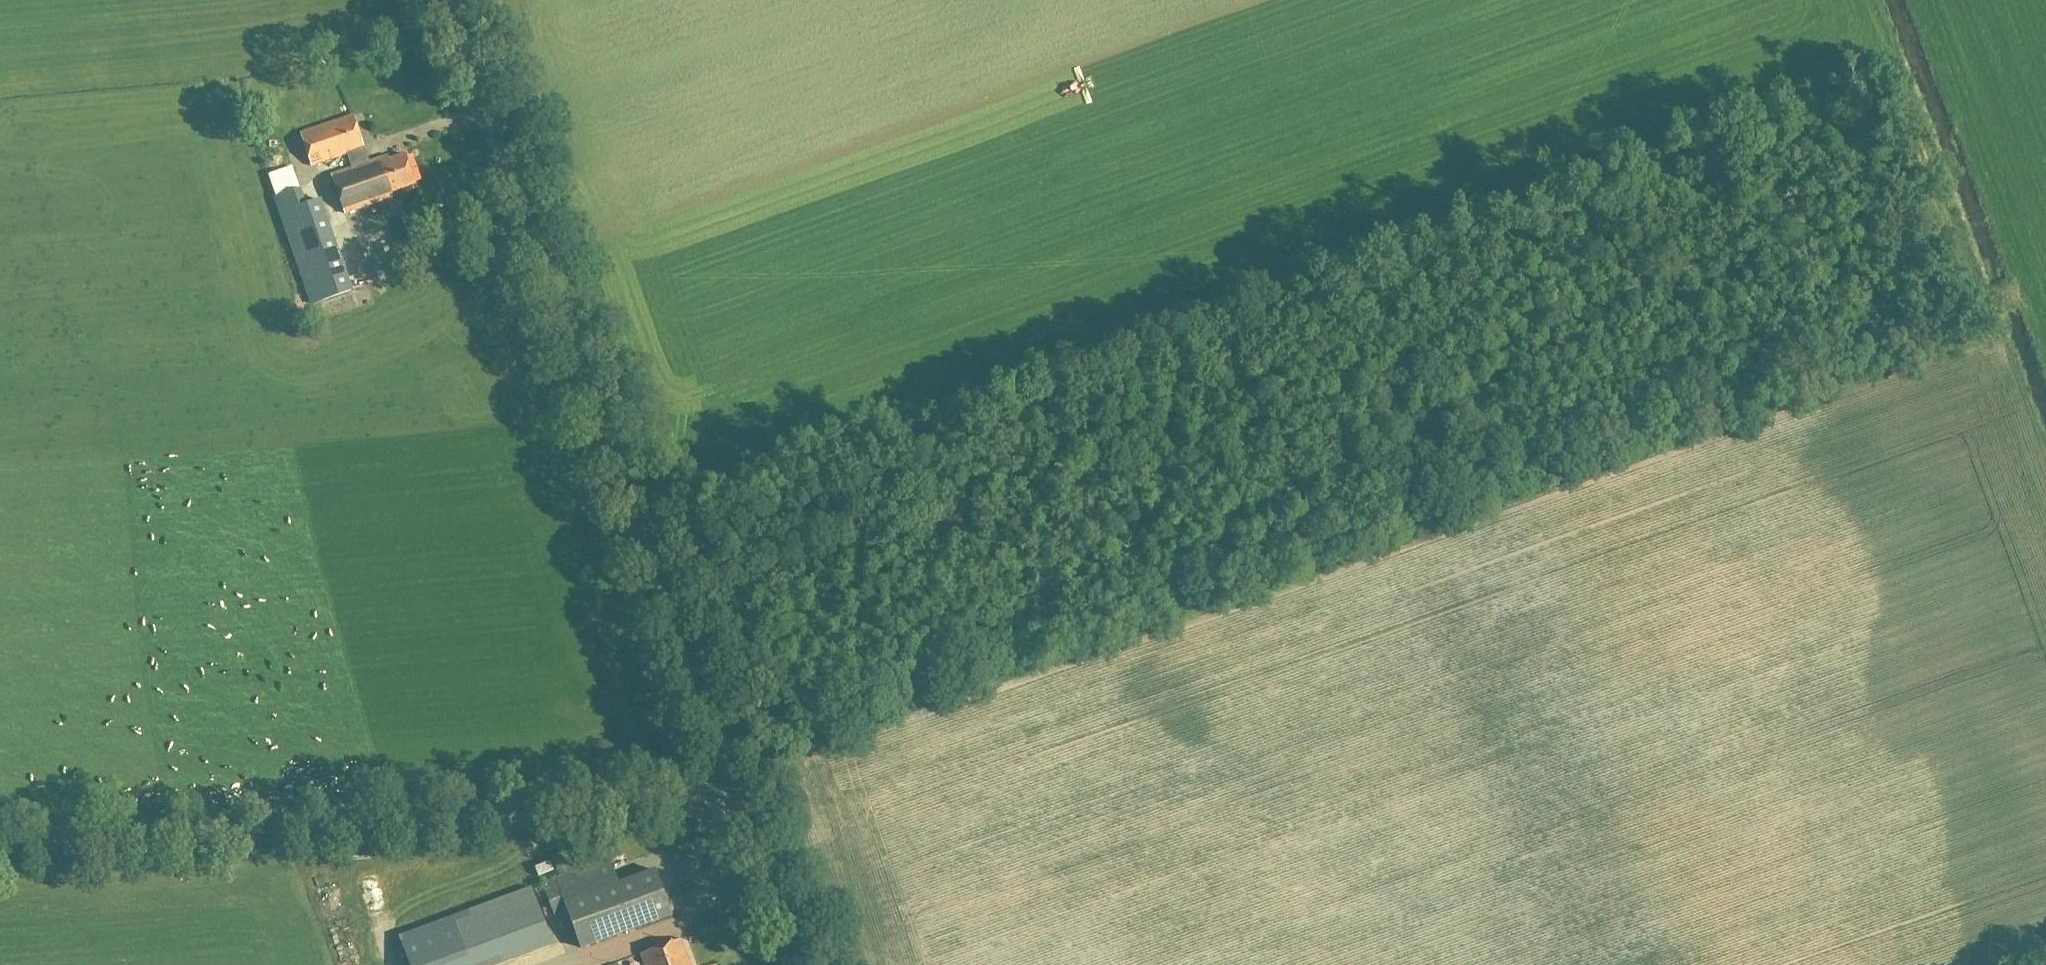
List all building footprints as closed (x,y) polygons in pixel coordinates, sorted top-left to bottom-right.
[(368,161),(352,115),(299,134),(310,166),(345,154),(350,168),(329,175),(343,214),(393,196),(392,192),(415,184),(404,154),(388,160),(386,154),(368,161)] [(284,190),(304,179),(294,161),(274,171),(284,190)] [(274,197),(312,306),(351,293),(319,200),(305,205),(299,189),(274,197)] [(392,233),(407,227),(401,214),(386,220),(392,233)] [(618,883),(608,859),(542,885),(557,923),(570,918),(582,949),(672,913),(654,869),(618,883)] [(466,919),(523,898),(516,879),(459,900),(466,919)] [(558,946),(547,913),(474,936),(484,964),(513,964),(511,960),(558,946)] [(680,940),(640,955),(644,964),(689,964),(680,940)]
